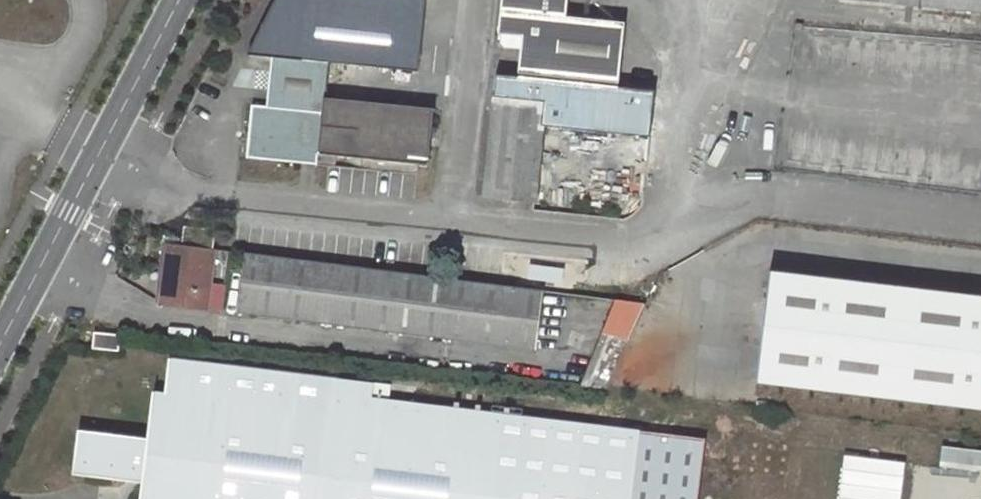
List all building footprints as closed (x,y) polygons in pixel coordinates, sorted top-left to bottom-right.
[(248,56),(270,59),(265,107),(252,105),(245,159),(317,166),(318,155),(429,166),(435,108),(324,98),(328,65),(417,72),(424,0),(276,0),(248,56)] [(498,33),(502,34),(501,42),(505,47),(521,48),(518,73),(619,83),(625,23),(566,17),(568,0),(502,0),(498,33)] [(922,7),(980,13),(980,0),(850,0),(922,7)] [(494,95),(484,197),(535,201),(545,101),(494,95)] [(183,225),(181,245),(214,250),(216,230),(183,225)] [(168,244),(161,304),(207,310),(214,250),(181,245),(168,244)] [(245,253),(238,313),(538,351),(544,291),(245,253)] [(770,273),(757,382),(980,409),(980,299),(770,273)] [(94,332),(92,349),(119,353),(120,335),(94,332)] [(603,336),(579,386),(606,389),(629,338),(603,336)] [(705,440),(334,395),(335,381),(169,360),(165,395),(153,394),(147,444),(132,442),(132,437),(78,431),(73,475),(143,484),(141,498),(697,498),(705,440)] [(370,399),(372,386),(335,381),(334,395),(370,399)]
